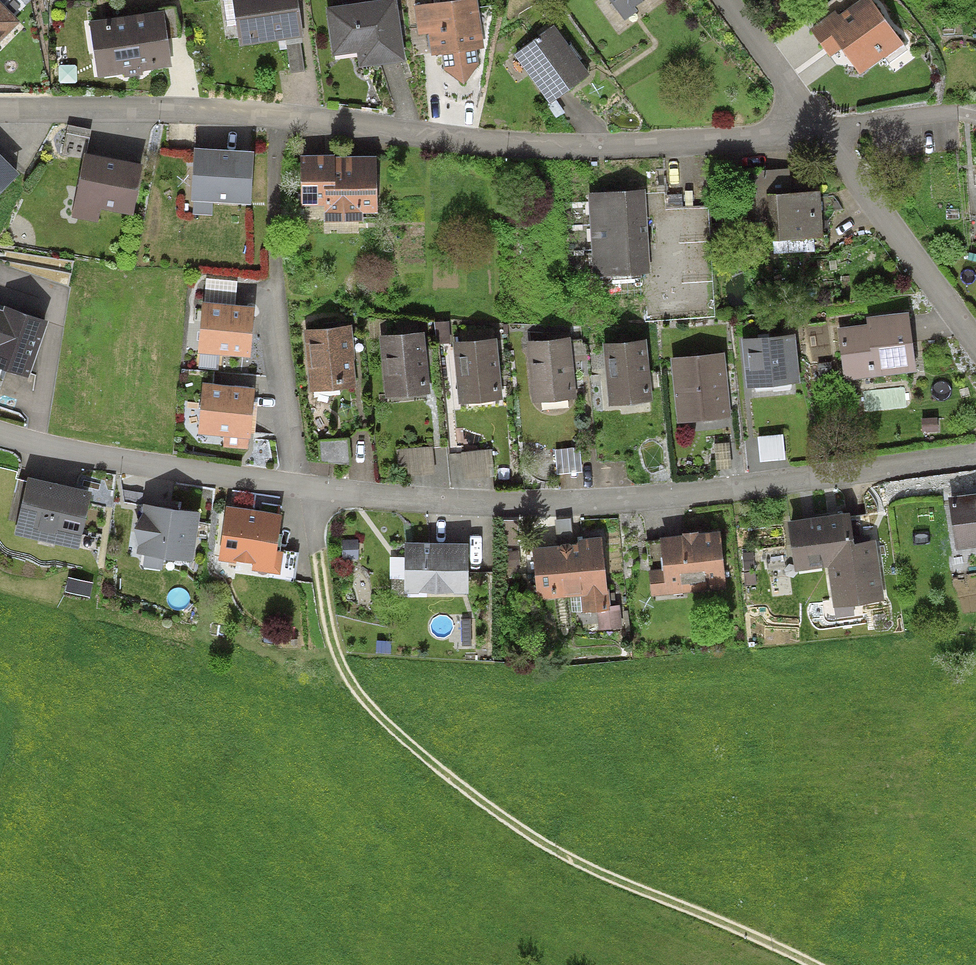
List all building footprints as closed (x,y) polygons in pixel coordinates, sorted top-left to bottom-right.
[(233,0),(223,0),(227,26),(237,25),(233,0)] [(237,25),(240,46),(286,40),(302,37),(303,37),(298,0),(233,0),(237,25)] [(326,7),(332,56),(357,52),(359,68),(406,62),(398,0),(377,0),(326,7)] [(415,6),(419,35),(428,34),(431,56),(441,55),(444,71),(464,85),(479,64),(477,50),(484,48),(477,0),(454,0),(415,6)] [(624,20),(638,11),(635,7),(645,0),(609,0),(624,20)] [(810,29),(830,57),(841,49),(860,75),(885,58),(903,44),(872,0),(860,0),(838,16),(835,11),(810,29)] [(21,22),(0,2),(0,43),(21,22)] [(176,9),(164,11),(168,39),(180,37),(176,9)] [(98,78),(123,74),(124,78),(143,75),(143,71),(172,67),(168,39),(164,11),(89,22),(98,78)] [(569,46),(554,26),(514,55),(550,104),(590,75),(580,61),(569,46)] [(302,43),(302,37),(286,40),(291,73),(305,71),(301,43),(302,43)] [(572,44),(569,46),(580,61),(583,59),(572,44)] [(908,50),(903,44),(885,58),(889,64),(908,50)] [(254,151),(194,148),(191,201),(193,202),(193,214),(212,215),(213,203),(251,205),(254,151)] [(144,165),(85,153),(72,218),(98,223),(101,209),(133,216),(144,165)] [(20,174),(0,154),(0,193),(20,174)] [(335,155),(300,155),(300,207),(325,206),(325,222),(364,221),(363,213),(377,213),(377,156),(335,156),(335,155)] [(790,169),(753,171),(756,242),(823,238),(821,192),(791,193),(790,169)] [(646,190),(589,193),(593,276),(650,273),(646,190)] [(206,278),(204,303),(235,306),(237,281),(206,278)] [(204,303),(201,303),(198,353),(200,353),(219,355),(251,357),(254,307),(235,306),(204,303)] [(0,309),(0,368),(29,378),(48,320),(4,305),(3,310),(0,309)] [(867,324),(837,328),(844,381),(916,372),(909,312),(866,318),(867,324)] [(436,344),(450,343),(449,321),(435,322),(436,344)] [(352,325),(304,330),(310,392),(357,387),(354,360),(355,360),(352,325)] [(424,332),(379,337),(385,398),(430,394),(424,332)] [(795,334),(742,340),(747,388),(800,383),(795,334)] [(571,337),(526,341),(532,403),(577,399),(571,337)] [(496,338),(453,343),(459,405),(503,400),(496,338)] [(647,339),(603,344),(609,406),(653,402),(647,339)] [(218,370),(219,355),(200,353),(199,369),(218,370)] [(725,353),(671,358),(677,423),(731,418),(725,353)] [(255,388),(202,384),(198,435),(224,437),(223,448),(248,450),(249,439),(251,439),(255,388)] [(937,418),(922,418),(922,432),(938,432),(937,418)] [(783,434),(758,437),(760,462),(785,459),(783,434)] [(729,442),(714,444),(717,470),(732,468),(729,442)] [(580,447),(556,449),(557,474),(582,472),(580,447)] [(92,492),(28,476),(14,535),(78,550),(92,492)] [(948,498),(956,551),(975,548),(975,493),(948,498)] [(201,512),(143,505),(142,513),(133,529),(138,545),(137,554),(144,555),(143,568),(162,570),(164,560),(192,562),(201,512)] [(282,514),(227,506),(218,561),(236,564),(236,562),(253,564),(252,571),(280,575),(284,552),(277,551),(282,514)] [(850,513),(788,522),(795,572),(827,567),(833,609),(835,609),(853,606),(884,601),(876,540),(854,543),(850,513)] [(571,518),(554,520),(557,545),(574,544),(571,518)] [(683,536),(659,538),(662,569),(649,571),(651,597),(727,589),(721,532),(699,534),(683,536)] [(602,537),(577,540),(577,543),(574,544),(557,545),(533,547),(538,600),(571,597),(581,596),(582,612),(583,613),(597,612),(609,611),(609,606),(610,606),(609,589),(607,589),(602,537)] [(358,540),(343,540),(344,559),(359,559),(358,540)] [(468,544),(405,543),(405,558),(405,579),(404,593),(467,594),(468,544)] [(519,551),(505,552),(506,577),(520,577),(519,551)] [(754,553),(743,553),(744,571),(755,570),(754,553)] [(405,579),(405,558),(390,558),(390,579),(405,579)] [(755,572),(744,573),(745,586),(756,586),(755,572)] [(93,583),(68,577),(65,592),(90,597),(93,583)] [(572,612),(582,612),(581,596),(571,597),(572,612)] [(610,606),(609,606),(609,611),(597,612),(599,631),(622,629),(620,605),(610,606)] [(853,606),(835,609),(836,618),(854,615),(853,606)] [(470,619),(461,619),(462,646),(471,646),(470,619)]
